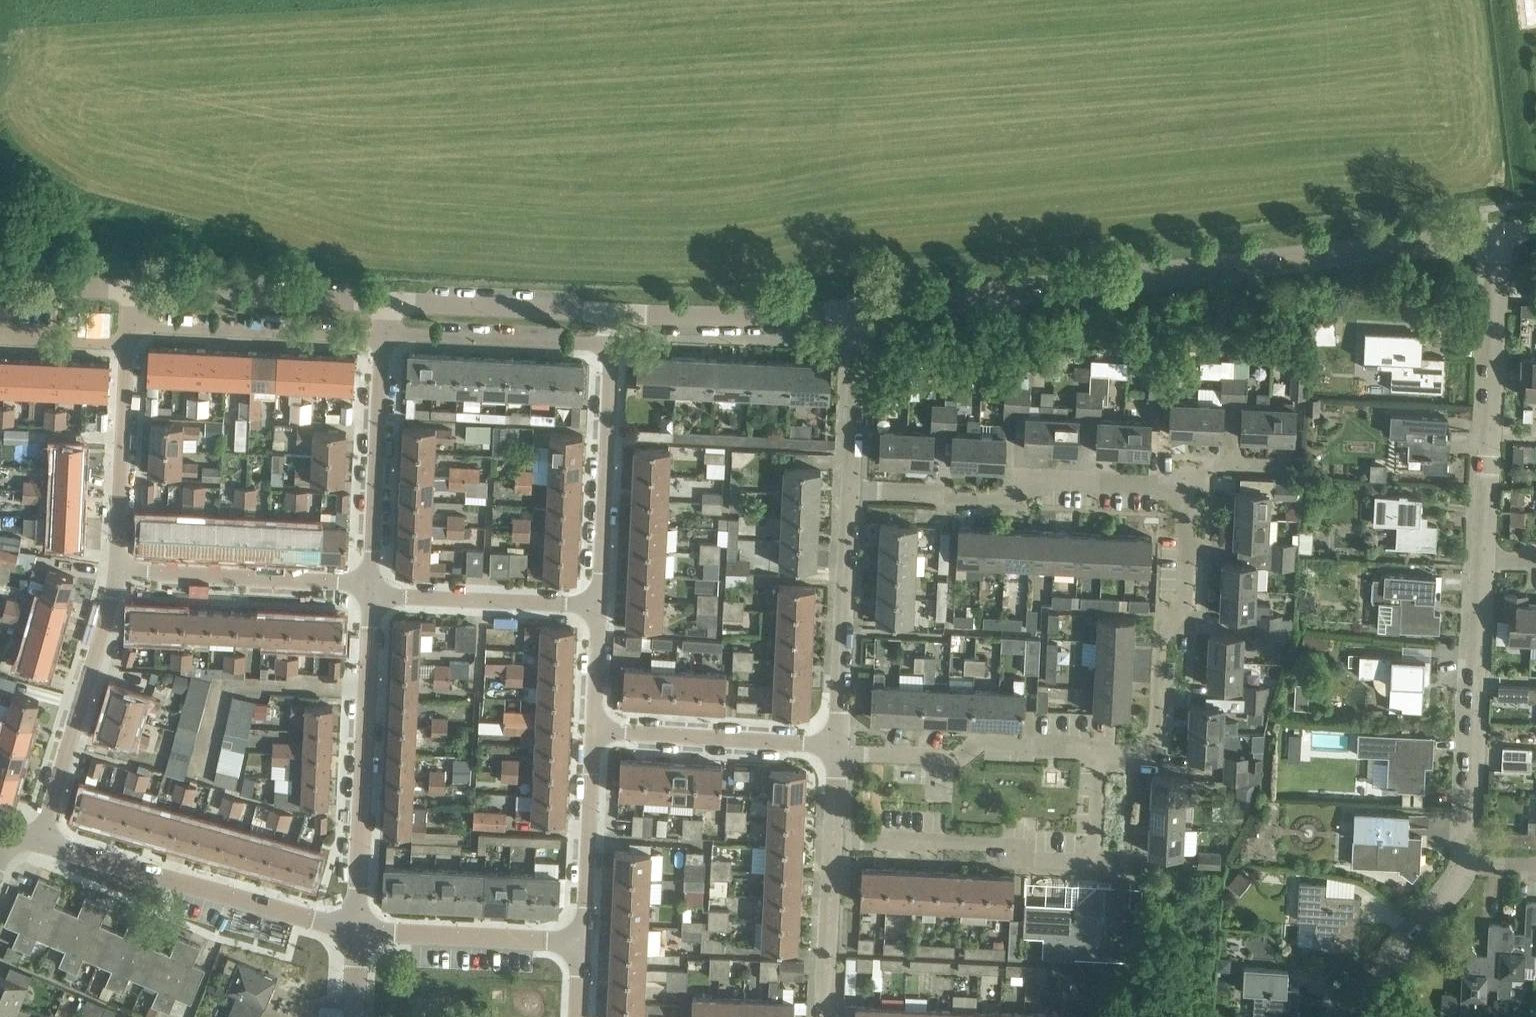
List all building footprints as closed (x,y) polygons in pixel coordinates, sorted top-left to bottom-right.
[(1527,9),(1535,8),(1535,0),(1527,0),(1527,9)] [(1310,320),(1310,342),(1336,342),(1336,319),(1310,320)] [(1422,355),(1423,334),(1365,332),(1363,365),(1391,367),(1390,389),(1444,391),(1446,357),(1422,355)] [(148,379),(174,380),(175,347),(150,346),(148,379)] [(201,348),(175,347),(174,380),(200,381),(201,348)] [(227,350),(201,348),(200,381),(225,382),(227,350)] [(227,350),(225,382),(251,384),(253,351),(227,350)] [(276,396),(277,385),(278,352),(253,351),(251,384),(250,400),(249,417),(251,417),(250,427),(260,428),(262,396),(276,396)] [(277,385),(303,386),(304,353),(278,352),(277,385)] [(330,355),(304,353),(303,386),(328,387),(330,355)] [(433,390),(435,354),(410,353),(408,388),(433,390)] [(433,390),(458,391),(460,355),(435,354),(433,390)] [(356,356),(330,355),(328,387),(328,400),(342,400),(342,388),(354,389),(356,356)] [(458,391),(483,392),(484,357),(460,355),(458,391)] [(638,389),(674,391),(675,357),(639,355),(638,389)] [(483,392),(508,394),(509,358),(484,357),(483,392)] [(675,357),(674,391),(711,392),(713,358),(675,357)] [(33,359),(7,358),(5,390),(31,392),(33,359)] [(508,394),(532,395),(534,359),(509,358),(508,394)] [(711,392),(749,394),(751,360),(713,358),(711,392)] [(1535,395),(1535,358),(1521,358),(1520,377),(1526,377),(1525,394),(1535,395)] [(59,360),(33,359),(31,392),(57,393),(59,360)] [(532,395),(557,396),(558,361),(534,359),(532,395)] [(1235,359),(1234,376),(1233,399),(1246,400),(1248,359),(1235,359)] [(83,394),(84,361),(59,360),(57,393),(83,394)] [(751,360),(749,394),(788,396),(789,362),(751,360)] [(110,362),(84,361),(83,394),(109,395),(110,362)] [(558,361),(557,396),(582,397),(584,362),(558,361)] [(789,362),(788,396),(829,397),(830,363),(789,362)] [(1149,395),(1162,395),(1163,373),(1164,363),(1128,362),(1128,373),(1151,374),(1149,395)] [(1074,375),(1089,377),(1090,365),(1075,363),(1074,375)] [(1110,367),(1090,366),(1090,380),(1089,391),(1089,413),(1102,414),(1102,403),(1109,404),(1110,367)] [(1308,397),(1308,374),(1291,374),(1290,397),(1308,397)] [(1020,386),(1031,386),(1031,375),(1021,375),(1020,386)] [(1233,399),(1234,376),(1222,376),(1221,399),(1233,399)] [(1004,409),(1017,410),(1018,386),(1006,386),(1004,409)] [(1020,386),(1018,386),(1017,410),(1030,411),(1031,386),(1020,386)] [(1089,413),(1089,391),(1077,391),(1076,413),(1089,413)] [(1268,438),(1270,405),(1270,392),(1257,391),(1256,404),(1243,404),(1242,437),(1268,438)] [(147,411),(158,411),(158,406),(158,395),(148,394),(147,411)] [(198,414),(199,397),(188,396),(187,413),(198,414)] [(416,396),(408,396),(407,414),(415,415),(416,396)] [(211,398),(199,397),(198,414),(210,415),(211,398)] [(1306,415),(1319,415),(1320,398),(1307,398),(1306,415)] [(249,417),(250,400),(239,400),(238,416),(249,417)] [(1195,435),(1197,402),(1172,400),(1170,434),(1195,435)] [(1270,405),(1268,438),(1294,440),(1295,406),(1293,406),(1293,401),(1283,400),(1283,405),(1270,405)] [(301,419),(302,402),(290,401),(290,418),(301,419)] [(313,402),(302,402),(301,419),(313,419),(313,402)] [(1051,449),(1054,403),(1041,402),(1040,415),(1027,415),(1025,448),(1051,449)] [(1197,402),(1195,435),(1222,436),(1224,403),(1197,402)] [(1054,403),(1051,449),(1077,450),(1079,418),(1069,417),(1069,404),(1054,403)] [(352,421),(352,404),(342,404),(341,420),(352,421)] [(944,427),(945,405),(933,404),(932,426),(944,427)] [(581,405),(573,405),(572,423),(580,424),(581,405)] [(958,405),(945,405),(944,427),(957,427),(958,405)] [(16,406),(5,406),(4,423),(15,423),(16,406)] [(1533,407),(1524,407),(1524,419),(1532,420),(1533,407)] [(56,426),(57,408),(45,408),(45,425),(56,426)] [(68,409),(57,408),(56,426),(67,426),(68,409)] [(432,416),(457,417),(457,409),(432,408),(432,416)] [(457,417),(481,419),(482,411),(457,409),(457,417)] [(108,411),(97,410),(97,427),(108,427),(108,411)] [(481,419),(507,420),(507,412),(482,411),(481,419)] [(507,420),(531,421),(531,413),(507,412),(507,420)] [(1447,415),(1390,412),(1389,434),(1399,434),(1399,442),(1409,442),(1409,457),(1423,458),(1423,470),(1447,471),(1449,447),(1442,447),(1442,439),(1446,440),(1447,415)] [(556,415),(531,413),(531,421),(555,423),(556,415)] [(1124,453),(1125,420),(1099,418),(1097,451),(1124,453)] [(1125,420),(1124,453),(1149,454),(1151,421),(1125,420)] [(206,421),(205,434),(223,435),(222,421),(206,421)] [(952,465),(978,466),(980,422),(968,421),(967,432),(954,431),(952,465)] [(152,422),(150,446),(183,448),(183,435),(200,436),(200,425),(184,424),(184,423),(152,422)] [(1006,423),(980,422),(978,466),(1004,468),(1006,423)] [(492,441),(492,424),(467,423),(467,440),(492,441)] [(507,425),(494,424),(493,454),(505,455),(507,425)] [(403,450),(436,451),(436,440),(452,440),(453,428),(437,427),(404,425),(403,450)] [(30,428),(5,427),(5,440),(29,441),(30,428)] [(635,437),(673,439),(673,430),(636,428),(635,437)] [(880,462),(906,463),(908,430),(882,428),(880,462)] [(312,454),(345,456),(347,431),(313,430),(313,431),(297,430),(296,441),(312,441),(312,454)] [(673,439),(711,441),(711,432),(673,430),(673,439)] [(908,430),(906,463),(932,464),(934,431),(908,430)] [(551,457),(582,459),(583,434),(552,432),(552,433),(535,433),(534,442),(551,443),(551,457)] [(711,441),(748,442),(749,433),(711,432),(711,441)] [(748,442),(787,444),(787,435),(749,433),(748,442)] [(827,437),(787,435),(787,444),(827,446),(827,437)] [(58,452),(57,466),(83,468),(84,443),(43,441),(43,452),(58,452)] [(705,454),(705,460),(725,461),(726,446),(689,444),(689,453),(705,454)] [(182,462),(183,448),(150,446),(149,471),(182,473),(182,472),(198,473),(198,462),(182,462)] [(634,472),(670,473),(671,448),(635,447),(635,449),(634,472)] [(402,474),(434,476),(436,451),(403,450),(402,474)] [(1528,452),(1514,451),(1513,465),(1528,466),(1528,452)] [(285,454),(274,453),(272,469),(284,470),(285,454)] [(344,481),(345,456),(312,454),(311,468),(295,467),(294,478),(311,479),(344,481)] [(582,459),(551,457),(549,481),(581,483),(582,459)] [(203,465),(203,479),(221,480),(221,466),(203,465)] [(82,492),(83,468),(57,466),(40,466),(39,479),(24,479),(24,491),(40,491),(56,491),(82,492)] [(467,477),(467,478),(479,478),(480,478),(481,466),(450,466),(450,477),(467,477)] [(783,492),(820,494),(820,493),(820,492),(821,470),(821,469),(784,467),(783,492)] [(516,468),(516,480),(533,481),(533,470),(533,469),(516,468)] [(731,490),(741,490),(742,470),(732,470),(731,490)] [(668,500),(670,473),(634,472),(633,498),(668,500)] [(434,476),(402,474),(400,498),(433,500),(434,488),(467,489),(467,478),(467,477),(450,477),(434,476)] [(1274,488),(1274,476),(1241,475),(1241,487),(1274,488)] [(479,493),(488,493),(488,479),(480,479),(479,479),(479,493)] [(533,481),(516,480),(515,491),(532,492),(533,481)] [(154,498),(155,482),(144,481),(143,498),(154,498)] [(581,483),(549,481),(549,493),(548,505),(580,506),(581,483)] [(1368,481),(1368,491),(1376,491),(1376,481),(1368,481)] [(1297,497),(1298,483),(1275,482),(1274,496),(1297,497)] [(166,548),(192,549),(195,484),(184,484),(183,501),(184,501),(183,516),(168,515),(166,548)] [(192,549),(218,550),(219,517),(203,517),(204,501),(205,501),(206,485),(195,484),(192,549)] [(235,486),(235,503),(246,504),(247,487),(235,486)] [(243,552),(269,553),(271,520),(256,519),(258,487),(247,487),(246,504),(245,519),(243,552)] [(286,505),(297,506),(298,489),(286,489),(286,505)] [(309,490),(298,489),(297,506),(308,506),(309,490)] [(740,509),(741,490),(731,490),(730,508),(740,509)] [(1236,517),(1269,518),(1270,492),(1237,490),(1236,517)] [(40,502),(40,491),(24,491),(24,502),(40,502)] [(81,517),(82,492),(56,491),(55,516),(81,517)] [(348,508),(349,492),(338,491),(337,508),(348,508)] [(704,491),(703,501),(723,502),(724,492),(704,491)] [(820,494),(783,492),(782,516),(819,517),(819,516),(818,516),(819,494),(820,494)] [(1422,496),(1375,493),(1374,522),(1397,524),(1395,546),(1437,549),(1437,524),(1427,524),(1428,513),(1422,513),(1422,496)] [(399,522),(433,524),(433,513),(433,500),(400,498),(399,522)] [(633,498),(632,523),(667,525),(668,500),(633,498)] [(723,502),(703,501),(703,511),(722,512),(723,502)] [(746,514),(755,514),(754,502),(746,502),(746,514)] [(579,531),(580,506),(548,505),(534,504),(533,528),(547,529),(579,531)] [(1292,505),(1288,510),(1287,519),(1300,519),(1300,506),(1292,505)] [(1527,510),(1511,510),(1510,524),(1526,525),(1527,510)] [(166,548),(168,515),(142,514),(140,546),(166,548)] [(465,514),(448,514),(448,525),(465,525),(465,514)] [(730,514),(729,533),(739,534),(740,514),(730,514)] [(81,517),(55,516),(37,515),(36,540),(79,542),(81,517)] [(531,528),(531,518),(531,517),(513,516),(513,527),(531,528)] [(819,518),(819,517),(782,516),(781,539),(818,541),(818,540),(817,540),(818,518),(819,518)] [(243,552),(245,519),(219,517),(218,550),(243,552)] [(1272,544),(1272,555),(1295,555),(1296,542),(1278,542),(1278,519),(1269,519),(1269,518),(1236,517),(1235,542),(1272,544)] [(269,553),(295,554),(297,521),(271,520),(269,553)] [(295,554),(321,556),(322,523),(297,521),(295,554)] [(399,522),(398,547),(431,548),(433,524),(399,522)] [(348,524),(322,523),(321,556),(346,557),(348,524)] [(631,548),(666,550),(667,525),(632,523),(631,548)] [(880,546),(880,548),(917,549),(917,526),(918,526),(918,525),(881,523),(881,524),(882,524),(880,546)] [(464,537),(464,536),(465,525),(448,525),(446,525),(446,536),(464,537)] [(474,526),(465,525),(464,536),(473,536),(474,526)] [(957,561),(981,563),(983,527),(959,526),(957,561)] [(531,540),(531,528),(513,527),(513,540),(531,540)] [(981,563),(1005,564),(1007,528),(983,527),(981,563)] [(1005,564),(1029,565),(1031,530),(1007,528),(1005,564)] [(579,531),(547,529),(546,539),(546,553),(578,555),(579,531)] [(10,530),(9,535),(7,547),(31,551),(34,534),(10,530)] [(1029,565),(1054,566),(1055,531),(1031,530),(1029,565)] [(941,531),(940,551),(949,551),(950,532),(941,531)] [(1054,566),(1078,568),(1080,532),(1055,531),(1054,566)] [(1078,568),(1102,569),(1104,533),(1080,532),(1078,568)] [(738,554),(739,534),(729,533),(728,554),(738,554)] [(1102,569),(1126,570),(1128,535),(1104,533),(1102,569)] [(1152,536),(1128,535),(1126,570),(1151,571),(1152,536)] [(818,542),(818,541),(781,539),(773,539),(773,548),(780,549),(780,564),(816,566),(816,564),(817,542),(818,542)] [(701,551),(721,552),(722,543),(720,543),(701,542),(701,551)] [(7,583),(13,565),(15,566),(20,552),(0,546),(0,580),(7,583)] [(431,548),(398,547),(397,571),(429,572),(446,573),(446,562),(438,562),(431,561),(431,548)] [(484,548),(468,548),(467,572),(483,572),(484,548)] [(631,548),(629,573),(665,574),(666,550),(631,548)] [(916,573),(917,549),(880,548),(879,570),(879,571),(916,573)] [(511,551),(491,550),(490,575),(510,576),(511,551)] [(721,552),(701,551),(700,560),(720,562),(721,552)] [(949,551),(940,551),(939,571),(948,571),(949,551)] [(578,555),(546,553),(545,566),(536,566),(528,566),(528,576),(544,577),(576,579),(578,555)] [(1295,567),(1295,555),(1272,555),(1271,566),(1295,567)] [(1224,561),(1222,588),(1255,589),(1256,563),(1224,561)] [(46,578),(42,592),(67,599),(74,575),(34,564),(31,574),(46,578)] [(878,594),(878,595),(915,596),(916,573),(879,571),(879,572),(878,594)] [(1422,643),(1423,631),(1440,631),(1441,612),(1431,611),(1432,600),(1435,600),(1436,575),(1385,572),(1384,579),(1373,579),(1372,602),(1378,602),(1381,611),(1385,617),(1385,629),(1407,630),(1406,642),(1422,643)] [(628,599),(663,601),(665,574),(629,573),(628,599)] [(697,577),(696,591),(716,591),(716,578),(697,577)] [(939,579),(938,598),(948,598),(948,579),(939,579)] [(779,609),(814,611),(815,586),(780,584),(779,609)] [(1255,589),(1222,588),(1221,613),(1254,615),(1255,589)] [(61,623),(67,599),(42,592),(35,616),(61,623)] [(699,592),(698,602),(718,603),(719,593),(699,592)] [(1300,592),(1299,610),(1314,610),(1314,592),(1300,592)] [(1518,601),(1518,593),(1507,592),(1505,619),(1509,619),(1508,643),(1530,644),(1532,621),(1535,621),(1535,602),(1518,601)] [(1052,594),(1052,605),(1072,606),(1073,595),(1052,594)] [(915,596),(878,595),(878,596),(877,618),(877,620),(914,621),(915,596)] [(1100,607),(1101,597),(1081,596),(1081,606),(1100,607)] [(8,597),(5,607),(20,611),(23,601),(8,597)] [(724,607),(744,608),(744,598),(725,597),(724,607)] [(1120,597),(1101,597),(1100,607),(1120,608),(1120,597)] [(948,598),(938,598),(937,618),(946,619),(948,598)] [(1149,599),(1130,598),(1129,608),(1149,609),(1149,599)] [(662,626),(663,601),(628,599),(627,622),(627,624),(662,626)] [(718,603),(698,602),(697,624),(709,625),(708,635),(717,635),(718,603)] [(130,632),(156,633),(158,606),(131,605),(130,632)] [(184,608),(158,606),(156,633),(183,634),(184,608)] [(17,622),(20,611),(5,607),(2,618),(17,622)] [(744,618),(744,608),(724,607),(724,617),(744,618)] [(211,609),(184,608),(183,634),(210,636),(211,609)] [(1038,609),(1027,608),(1026,629),(1037,628),(1038,609)] [(238,610),(211,609),(210,636),(236,637),(238,610)] [(813,637),(814,611),(779,609),(777,635),(813,637)] [(263,639),(264,612),(238,610),(236,637),(263,639)] [(264,612),(263,639),(277,639),(276,671),(288,671),(289,656),(290,640),(289,640),(291,613),(264,612)] [(1048,632),(1059,633),(1060,613),(1049,612),(1048,632)] [(1258,612),(1258,625),(1282,626),(1283,614),(1258,612)] [(289,640),(290,640),(316,641),(317,615),(291,613),(289,640)] [(954,614),(954,625),(974,625),(974,615),(954,614)] [(1098,614),(1097,639),(1133,640),(1134,616),(1098,614)] [(344,616),(317,615),(316,641),(342,643),(344,616)] [(1003,627),(1003,616),(983,615),(983,626),(1003,627)] [(54,647),(61,623),(35,616),(29,640),(54,647)] [(1023,617),(1003,616),(1003,627),(1022,628),(1023,617)] [(395,619),(394,645),(420,647),(421,631),(436,632),(436,621),(422,620),(395,619)] [(477,625),(457,624),(456,649),(475,650),(477,625)] [(541,649),(573,651),(574,627),(542,625),(542,626),(525,625),(525,636),(541,637),(541,649)] [(1282,639),(1282,626),(1258,625),(1257,637),(1282,639)] [(1329,637),(1304,632),(1302,644),(1327,648),(1329,637)] [(1210,633),(1209,658),(1242,660),(1243,634),(1210,633)] [(642,635),(627,634),(627,636),(627,645),(626,646),(626,647),(642,648),(642,635)] [(777,635),(776,660),(812,662),(813,637),(777,635)] [(673,648),(673,637),(653,636),(653,646),(673,648)] [(876,637),(876,654),(885,654),(886,637),(876,637)] [(1041,637),(1027,637),(1025,671),(1040,671),(1041,637)] [(683,648),(702,650),(703,639),(684,638),(683,648)] [(723,641),(703,639),(702,650),(723,651),(723,641)] [(1097,639),(1096,663),(1132,665),(1133,640),(1097,639)] [(47,671),(54,647),(29,640),(25,653),(11,649),(8,659),(47,671)] [(1048,642),(1047,661),(1058,661),(1059,642),(1048,642)] [(392,672),(419,673),(420,660),(420,647),(394,645),(392,672)] [(137,649),(126,646),(122,660),(132,663),(137,649)] [(573,651),(541,649),(540,663),(485,661),(485,671),(506,672),(572,675),(573,651)] [(734,649),(734,658),(754,659),(754,649),(734,649)] [(171,666),(182,666),(183,651),(171,650),(171,666)] [(194,651),(183,651),(182,666),(193,667),(192,673),(207,677),(208,662),(193,661),(194,651)] [(235,676),(236,653),(225,652),(224,676),(235,676)] [(246,654),(236,653),(235,676),(245,676),(246,674),(246,654)] [(1360,654),(1349,653),(1349,665),(1359,665),(1359,674),(1390,676),(1389,709),(1422,710),(1423,682),(1430,683),(1431,657),(1360,653),(1360,654)] [(915,670),(925,670),(926,655),(916,654),(915,670)] [(925,670),(924,686),(922,719),(948,720),(950,687),(935,687),(936,656),(926,655),(925,670)] [(299,657),(289,656),(288,671),(299,672),(299,657)] [(965,672),(975,673),(976,658),(965,657),(965,672)] [(341,659),(331,658),(330,673),(341,674),(341,659)] [(754,659),(734,658),(733,668),(753,669),(754,659)] [(986,658),(976,658),(975,673),(985,673),(986,658)] [(1242,660),(1209,658),(1208,685),(1241,686),(1242,660)] [(450,675),(470,676),(471,661),(451,660),(451,664),(450,675)] [(775,686),(810,688),(812,662),(776,660),(775,686)] [(1057,681),(1058,661),(1047,661),(1046,680),(1057,681)] [(436,663),(435,674),(450,675),(451,664),(436,663)] [(1096,663),(1095,687),(1130,689),(1132,665),(1096,663)] [(649,703),(652,668),(625,666),(623,702),(625,702),(649,703)] [(261,677),(269,677),(270,667),(261,667),(261,677)] [(649,703),(674,705),(676,670),(652,668),(649,703)] [(674,705),(698,707),(700,672),(676,670),(674,705)] [(897,717),(899,685),(885,684),(885,671),(875,671),(874,685),(873,685),(872,716),(897,717)] [(187,687),(190,676),(178,672),(174,684),(187,687)] [(418,700),(418,684),(419,673),(392,672),(391,698),(418,700)] [(572,675),(506,672),(506,684),(523,685),(523,683),(539,684),(538,698),(571,699),(572,675)] [(700,672),(698,707),(723,708),(723,709),(725,709),(727,674),(700,672)] [(192,674),(189,686),(209,691),(212,679),(192,674)] [(450,675),(435,674),(435,686),(450,687),(450,675)] [(1000,690),(998,722),(1023,723),(1025,677),(1015,677),(1014,691),(1000,690)] [(1243,697),(1269,698),(1269,685),(1245,684),(1245,686),(1243,697)] [(1499,684),(1498,697),(1535,699),(1535,686),(1499,684)] [(138,718),(154,723),(161,699),(115,685),(107,709),(138,718)] [(899,685),(897,717),(922,719),(924,686),(899,685)] [(209,691),(189,686),(186,698),(205,704),(209,691)] [(809,713),(810,688),(775,686),(774,711),(809,713)] [(950,687),(948,720),(973,721),(974,689),(950,687)] [(1129,713),(1130,689),(1095,687),(1094,712),(1129,713)] [(33,723),(39,700),(0,688),(0,700),(11,703),(7,716),(33,723)] [(974,689),(973,721),(998,722),(1000,690),(974,689)] [(1049,690),(1039,690),(1037,709),(1048,709),(1049,690)] [(231,707),(254,713),(255,710),(256,701),(255,700),(234,695),(231,707)] [(1268,711),(1269,698),(1243,697),(1227,696),(1227,709),(1268,711)] [(1310,697),(1298,696),(1297,708),(1309,709),(1310,697)] [(202,716),(205,704),(186,698),(182,710),(202,716)] [(418,700),(391,698),(390,725),(416,726),(418,700)] [(571,699),(538,698),(538,711),(505,709),(505,720),(570,723),(571,699)] [(737,709),(757,710),(758,700),(737,699),(737,709)] [(304,728),(332,729),(333,705),(306,703),(306,704),(292,703),(291,714),(299,715),(305,715),(304,728)] [(1191,704),(1189,730),(1222,732),(1222,733),(1238,733),(1238,720),(1223,720),(1224,706),(1191,704)] [(231,707),(228,720),(251,725),(254,713),(231,707)] [(138,718),(107,709),(100,732),(131,741),(148,746),(151,735),(135,730),(138,718)] [(199,728),(202,716),(182,710),(179,723),(199,728)] [(33,723),(7,716),(4,729),(0,728),(0,740),(26,747),(33,723)] [(432,726),(449,727),(449,716),(433,716),(432,726)] [(226,732),(248,737),(251,725),(228,720),(226,732)] [(570,723),(505,720),(504,732),(537,734),(536,746),(568,748),(570,723)] [(195,740),(199,728),(179,723),(176,735),(195,740)] [(415,753),(416,738),(416,726),(390,725),(388,752),(415,753)] [(432,726),(432,738),(448,739),(449,727),(432,726)] [(332,729),(304,728),(304,742),(273,741),(273,751),(331,754),(332,729)] [(1222,732),(1189,730),(1188,756),(1221,758),(1222,733),(1222,732)] [(1262,747),(1263,732),(1243,731),(1242,746),(1262,747)] [(1435,735),(1359,731),(1358,754),(1389,755),(1388,785),(1383,785),(1383,788),(1420,789),(1421,765),(1433,766),(1435,735)] [(245,749),(248,737),(226,732),(223,744),(245,749)] [(1288,733),(1288,745),(1300,745),(1300,734),(1288,733)] [(192,752),(195,740),(176,735),(172,747),(192,752)] [(26,747),(0,740),(0,766),(19,771),(26,747)] [(124,742),(121,756),(164,766),(167,752),(124,742)] [(242,762),(245,749),(223,744),(220,757),(242,762)] [(536,746),(535,770),(567,772),(568,748),(536,746)] [(1503,746),(1502,757),(1532,759),(1532,747),(1503,746)] [(188,765),(192,752),(172,747),(169,759),(188,765)] [(288,777),(293,777),(330,779),(331,754),(273,751),(273,763),(288,764),(288,777)] [(415,753),(388,752),(387,778),(414,779),(415,753)] [(1224,769),(1261,770),(1261,757),(1225,755),(1224,769)] [(103,760),(92,757),(88,772),(99,775),(103,760)] [(239,774),(242,762),(220,757),(218,769),(239,774)] [(1532,759),(1502,757),(1502,769),(1531,771),(1532,759)] [(502,758),(502,769),(519,770),(520,758),(502,758)] [(619,794),(645,795),(647,760),(623,758),(621,758),(619,794)] [(188,765),(169,759),(166,772),(185,777),(188,765)] [(645,795),(670,797),(672,762),(647,760),(645,795)] [(457,781),(470,781),(470,761),(457,761),(457,781)] [(696,763),(672,762),(670,797),(694,798),(696,763)] [(696,763),(694,798),(721,800),(723,764),(721,764),(721,765),(696,763)] [(0,766),(0,791),(13,795),(19,771),(0,766)] [(124,826),(139,770),(129,767),(125,783),(126,783),(122,798),(107,793),(100,819),(124,826)] [(754,778),(755,768),(735,767),(734,777),(754,778)] [(236,787),(239,774),(218,769),(215,781),(236,787)] [(430,769),(430,780),(446,781),(446,771),(446,769),(430,769)] [(518,780),(519,770),(502,769),(501,780),(518,780)] [(770,795),(805,797),(806,773),(806,770),(771,769),(770,795)] [(1260,782),(1261,770),(1224,769),(1223,780),(1260,782)] [(124,826),(148,833),(155,807),(142,803),(146,789),(147,789),(151,774),(139,770),(124,826)] [(566,796),(567,772),(535,770),(534,795),(566,796)] [(1153,774),(1152,800),(1185,802),(1185,803),(1197,803),(1198,791),(1185,790),(1186,776),(1153,774)] [(242,791),(252,794),(253,794),(257,778),(246,775),(242,791)] [(328,804),(330,779),(293,777),(293,791),(276,790),(276,803),(292,807),(301,807),(301,802),(328,804)] [(387,778),(386,805),(413,806),(413,805),(414,779),(387,778)] [(445,792),(446,781),(430,780),(430,792),(445,792)] [(172,796),(183,799),(187,784),(177,781),(172,796)] [(198,787),(187,784),(183,799),(194,802),(198,787)] [(100,819),(107,793),(84,787),(77,813),(100,819)] [(219,809),(230,812),(234,797),(224,794),(219,809)] [(566,796),(534,795),(533,806),(517,806),(516,818),(533,818),(533,819),(565,820),(566,796)] [(804,822),(805,797),(770,795),(769,820),(804,822)] [(245,800),(234,797),(230,812),(241,815),(245,800)] [(727,800),(727,818),(747,819),(747,809),(743,809),(744,801),(727,800)] [(1152,800),(1151,826),(1184,828),(1185,803),(1185,802),(1152,800)] [(1224,819),(1224,820),(1243,821),(1243,820),(1247,820),(1254,805),(1225,804),(1225,805),(1224,819)] [(428,806),(413,805),(413,806),(386,805),(385,831),(411,833),(411,832),(427,833),(428,806)] [(155,807),(148,833),(171,839),(178,813),(155,807)] [(266,822),(277,826),(281,810),(270,807),(266,822)] [(292,813),(281,810),(277,826),(288,829),(292,813)] [(507,812),(474,811),(473,826),(506,827),(507,812)] [(1409,814),(1355,811),(1353,839),(1358,839),(1357,865),(1399,868),(1399,871),(1402,871),(1413,879),(1421,869),(1422,835),(1408,834),(1409,814)] [(171,839),(195,846),(202,820),(178,813),(171,839)] [(633,833),(643,834),(644,813),(634,813),(633,833)] [(653,814),(644,813),(643,834),(652,834),(653,814)] [(316,829),(327,829),(327,814),(317,814),(316,829)] [(692,837),(693,817),(684,816),(683,837),(692,837)] [(704,817),(693,817),(692,837),(703,838),(704,817)] [(746,828),(747,819),(727,818),(726,827),(746,828)] [(758,819),(754,840),(762,842),(765,820),(758,819)] [(1529,819),(1528,831),(1499,829),(1498,842),(1535,844),(1535,819),(1529,819)] [(202,820),(195,846),(218,852),(226,827),(202,820)] [(802,847),(804,822),(769,820),(767,845),(802,847)] [(1255,821),(1250,826),(1250,835),(1254,840),(1261,840),(1266,835),(1266,826),(1262,821),(1255,821)] [(1184,828),(1151,826),(1149,852),(1182,853),(1184,828)] [(218,852),(242,859),(249,833),(226,827),(218,852)] [(431,830),(431,842),(437,842),(462,843),(463,832),(431,830)] [(487,852),(487,841),(488,832),(479,832),(478,851),(487,852)] [(249,833),(242,859),(266,866),(273,840),(249,833)] [(513,834),(494,833),(494,841),(513,842),(513,834)] [(513,842),(530,843),(530,835),(513,834),(513,842)] [(561,836),(544,836),(544,843),(561,845),(561,836)] [(266,866),(289,872),(297,846),(273,840),(266,866)] [(412,850),(437,851),(437,842),(431,842),(412,840),(412,850)] [(462,843),(437,842),(437,851),(462,852),(462,843)] [(631,842),(630,850),(651,851),(651,843),(631,842)] [(409,903),(411,866),(394,865),(395,844),(387,844),(386,866),(384,902),(409,903)] [(801,872),(802,847),(767,845),(766,870),(801,872)] [(297,846),(289,872),(313,879),(320,853),(297,846)] [(615,875),(651,877),(652,851),(651,851),(630,850),(616,849),(616,851),(615,875)] [(687,849),(686,859),(704,860),(705,850),(687,849)] [(1221,865),(1222,851),(1199,851),(1199,865),(1221,865)] [(712,858),(711,868),(732,869),(733,859),(712,858)] [(686,859),(686,879),(704,879),(704,860),(686,859)] [(409,903),(434,904),(436,868),(411,866),(409,903)] [(861,902),(887,904),(889,868),(865,867),(862,867),(861,902)] [(1254,877),(1242,867),(1229,884),(1241,893),(1254,877)] [(460,869),(436,868),(434,904),(459,906),(460,869)] [(732,879),(732,869),(711,868),(711,877),(732,879)] [(889,868),(887,904),(899,904),(912,905),(914,870),(889,868)] [(459,906),(484,907),(486,871),(460,869),(459,906)] [(800,896),(801,872),(766,870),(765,895),(800,896)] [(912,905),(937,906),(939,871),(914,870),(912,905)] [(511,872),(486,871),(484,907),(509,908),(511,872)] [(963,872),(939,871),(937,906),(962,907),(963,872)] [(509,908),(533,909),(535,873),(511,872),(509,908)] [(963,872),(962,907),(986,908),(988,873),(963,872)] [(535,873),(533,909),(558,910),(560,875),(535,873)] [(1013,874),(988,873),(986,908),(1013,909),(1015,874),(1013,874)] [(615,875),(614,900),(650,902),(651,877),(615,875)] [(13,943),(22,947),(50,880),(39,876),(32,893),(20,888),(5,922),(20,928),(13,943)] [(704,879),(686,879),(686,888),(703,889),(704,879)] [(62,885),(50,880),(22,947),(31,951),(37,936),(52,942),(66,908),(55,903),(62,885)] [(1327,883),(1300,881),(1297,920),(1315,921),(1314,946),(1354,948),(1355,921),(1360,921),(1361,895),(1327,893),(1327,883)] [(1023,954),(1073,957),(1076,957),(1076,946),(1107,947),(1106,952),(1140,954),(1142,920),(1143,920),(1144,907),(1130,906),(1111,886),(1111,885),(1098,884),(1098,885),(1078,904),(1045,902),(1044,910),(1026,909),(1026,901),(1025,901),(1023,954)] [(66,908),(52,942),(66,948),(59,964),(68,967),(97,900),(86,895),(78,913),(66,908)] [(799,921),(800,896),(765,895),(764,919),(799,921)] [(109,905),(97,900),(68,967),(77,971),(84,956),(98,962),(113,928),(101,923),(109,905)] [(650,902),(614,900),(613,926),(648,927),(650,902)] [(1502,923),(1499,987),(1499,993),(1511,994),(1512,975),(1524,976),(1525,964),(1535,964),(1535,900),(1527,900),(1525,931),(1514,931),(1514,928),(1510,923),(1508,923),(1502,923)] [(730,918),(730,909),(710,909),(709,917),(730,918)] [(113,928),(98,962),(113,968),(106,983),(115,987),(144,920),(132,915),(125,933),(113,928)] [(730,929),(730,918),(709,917),(709,920),(709,929),(701,929),(701,939),(702,939),(702,949),(725,950),(726,939),(710,939),(710,928),(730,929)] [(701,929),(709,929),(709,920),(683,919),(683,929),(701,929)] [(798,946),(799,921),(764,919),(763,946),(798,948),(798,946)] [(155,925),(144,920),(115,987),(124,991),(130,976),(145,982),(159,947),(148,942),(155,925)] [(1499,987),(1502,923),(1489,922),(1487,953),(1477,953),(1477,950),(1473,946),(1470,945),(1464,945),(1461,993),(1460,1014),(1460,1016),(1474,1016),(1475,997),(1487,998),(1488,986),(1499,987)] [(613,926),(611,951),(647,952),(648,927),(613,926)] [(701,939),(701,929),(683,929),(682,938),(701,939)] [(145,982),(159,988),(153,1003),(152,1002),(146,1015),(151,1016),(155,1016),(160,1006),(162,1007),(190,940),(178,935),(171,952),(159,947),(145,982)] [(874,938),(859,937),(858,950),(873,951),(874,938)] [(1022,938),(1010,937),(1008,957),(1021,958),(1022,938)] [(190,940),(162,1007),(170,1010),(177,995),(191,1001),(206,967),(194,962),(201,945),(190,940)] [(884,951),(904,952),(905,942),(885,941),(884,951)] [(915,952),(935,953),(935,943),(915,942),(915,952)] [(955,944),(935,943),(935,953),(954,954),(955,944)] [(983,956),(983,946),(964,945),(963,955),(983,956)] [(20,951),(9,946),(5,957),(16,962),(20,951)] [(993,946),(983,946),(983,956),(1003,957),(1003,947),(993,946)] [(610,976),(646,977),(646,968),(647,952),(611,951),(610,976)] [(848,989),(857,989),(857,955),(848,955),(848,989)] [(710,977),(720,977),(721,957),(711,956),(710,977)] [(874,956),(858,956),(858,969),(873,970),(874,956)] [(881,988),(882,967),(883,957),(874,956),(873,970),(872,987),(881,988)] [(731,957),(721,957),(720,977),(730,977),(731,957)] [(903,958),(883,957),(882,967),(902,968),(903,958)] [(1230,969),(1230,958),(1219,957),(1219,968),(1230,969)] [(760,978),(770,979),(771,959),(761,958),(760,978)] [(911,968),(930,969),(931,959),(911,958),(911,968)] [(771,959),(770,979),(770,999),(768,999),(768,1016),(794,1016),(794,1011),(795,1000),(790,1000),(790,999),(784,999),(784,985),(780,985),(781,959),(771,959)] [(951,960),(931,959),(930,969),(950,970),(951,960)] [(235,998),(263,1010),(264,1006),(265,1007),(278,977),(239,961),(234,972),(226,968),(219,985),(227,988),(226,990),(237,995),(235,998)] [(979,971),(979,961),(959,961),(959,970),(979,971)] [(999,962),(979,961),(979,971),(998,972),(999,962)] [(1007,973),(1026,974),(1027,964),(1007,963),(1007,973)] [(1027,964),(1026,974),(1046,975),(1047,965),(1027,964)] [(20,1005),(33,974),(11,965),(7,976),(0,973),(0,997),(20,1005)] [(1245,966),(1243,989),(1255,990),(1254,1016),(1298,1016),(1299,986),(1287,986),(1288,968),(1245,966)] [(669,969),(668,978),(688,979),(688,969),(669,969)] [(610,976),(609,1000),(644,1001),(645,988),(688,989),(688,979),(668,978),(646,977),(610,976)] [(1047,1016),(1084,1016),(1085,981),(1070,980),(1070,993),(1063,993),(1062,1014),(1047,1013),(1047,1016)] [(106,985),(101,996),(109,999),(113,988),(106,985)] [(227,988),(219,985),(216,992),(224,995),(226,990),(227,988)] [(1440,1013),(1460,1014),(1461,993),(1441,992),(1440,1013)] [(720,997),(693,996),(692,1016),(719,1016),(720,997)] [(29,1011),(19,1007),(20,1005),(0,997),(0,1016),(27,1016),(29,1011)] [(83,1010),(91,1014),(97,1001),(88,997),(83,1010)] [(744,998),(720,997),(719,1016),(743,1016),(744,998)] [(263,1010),(235,998),(227,1016),(260,1016),(263,1010)] [(768,999),(744,998),(743,1016),(768,1016),(768,999)] [(609,1000),(608,1016),(644,1016),(644,1001),(609,1000)] [(807,1011),(808,1000),(795,1000),(794,1011),(807,1011)] [(97,1001),(91,1014),(98,1016),(102,1016),(107,1005),(97,1001)] [(883,1006),(856,1004),(855,1016),(882,1016),(883,1006)] [(906,1007),(883,1006),(882,1016),(906,1016),(906,1007)] [(930,1008),(906,1007),(906,1016),(929,1016),(930,1008)] [(953,1009),(930,1008),(929,1016),(953,1016),(953,1009)]
